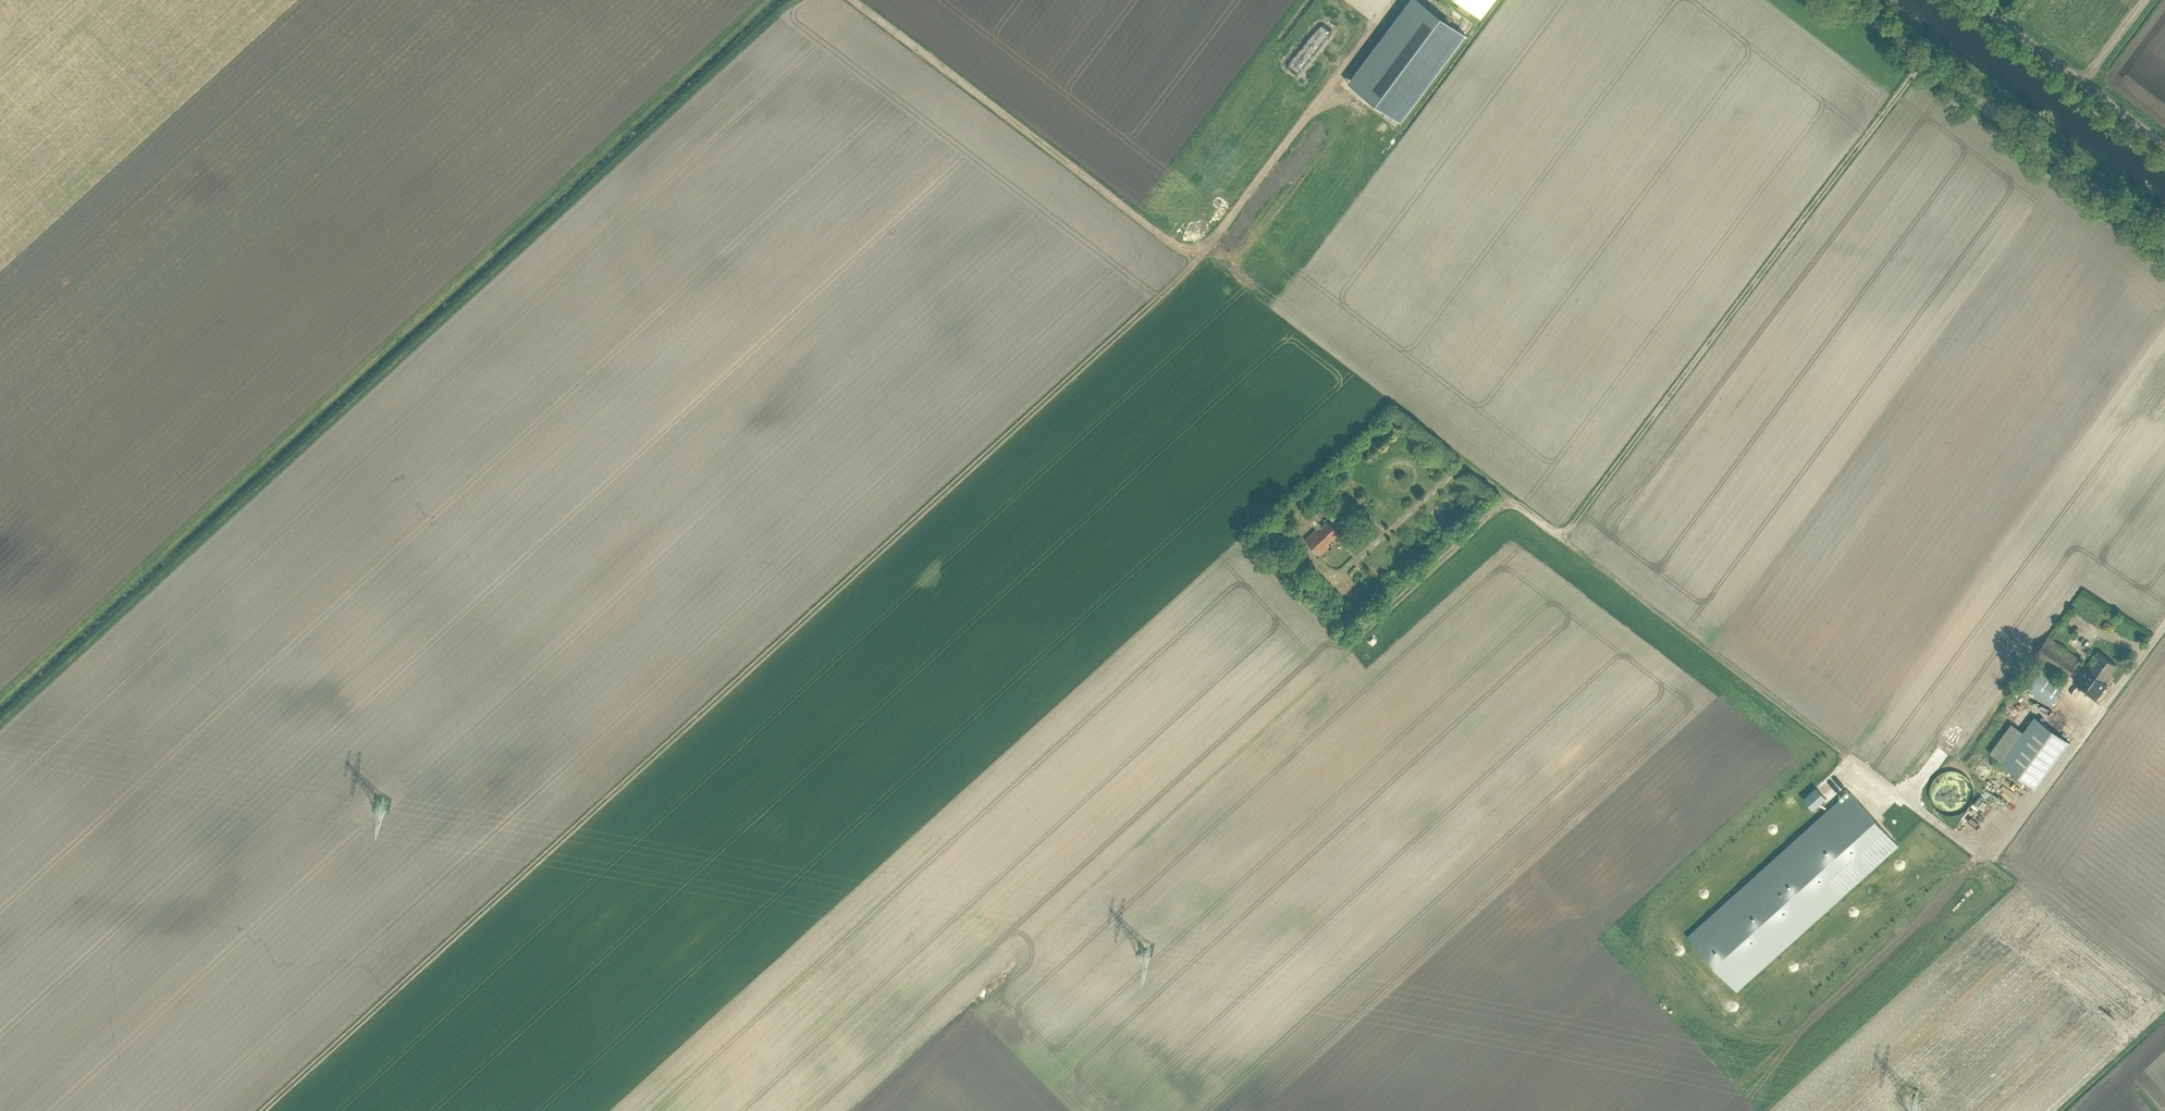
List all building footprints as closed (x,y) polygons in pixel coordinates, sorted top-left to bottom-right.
[(1480,18),(1493,0),(1455,0),(1480,18)] [(1315,517),(1308,511),(1304,516),(1311,522),(1315,517)] [(1344,526),(1332,513),(1324,520),(1326,522),(1319,529),(1317,527),(1305,539),(1319,554),(1329,545),(1327,542),(1344,526)] [(2034,656),(2066,679),(2081,658),(2062,645),(2048,636),(2034,656)] [(2090,659),(2075,679),(2097,695),(2112,674),(2111,673),(2117,665),(2098,651),(2092,660),(2090,659)] [(2013,694),(2043,716),(2066,682),(2037,661),(2021,683),(2013,694)] [(2001,760),(2036,786),(2070,740),(2035,714),(2001,760)] [(2075,718),(2066,721),(2071,731),(2079,727),(2075,718)] [(1947,823),(1943,826),(1952,834),(1955,831),(1947,823)]
